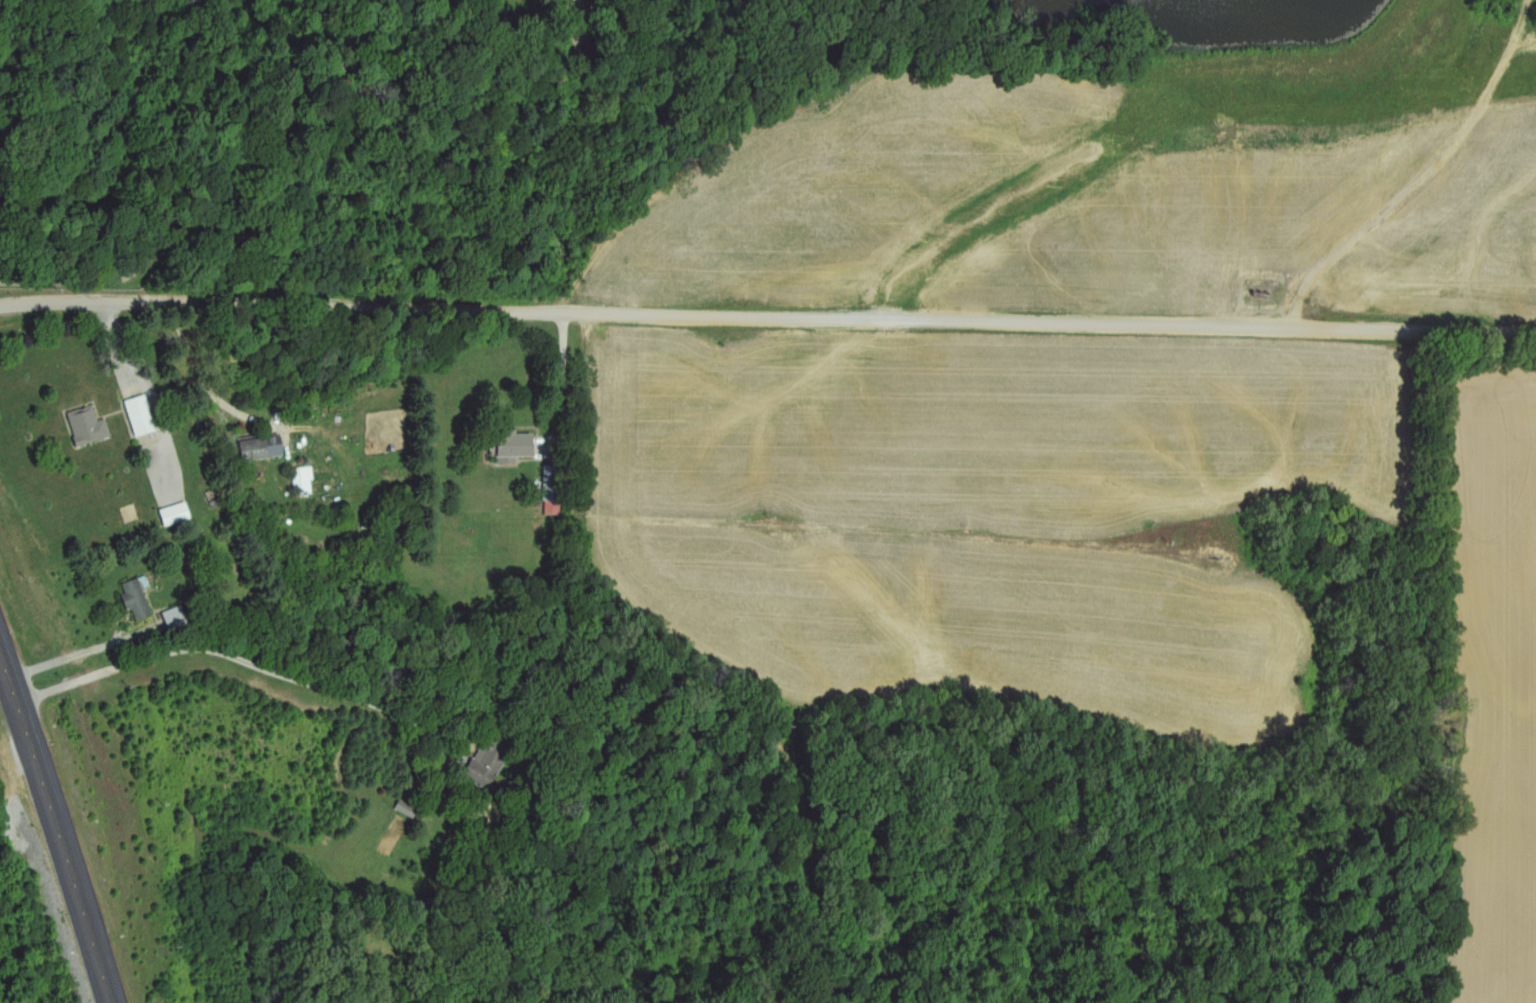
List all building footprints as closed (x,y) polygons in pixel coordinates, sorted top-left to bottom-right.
[(160,432),(148,395),(128,402),(139,438),(160,432)] [(114,438),(109,419),(101,421),(97,406),(70,413),(79,447),(114,438)] [(287,456),(283,433),(241,439),(244,462),(287,456)] [(537,457),(537,433),(501,433),(501,464),(519,464),(519,457),(537,457)] [(317,494),(314,467),(296,469),(299,496),(317,494)] [(564,515),(564,467),(547,467),(547,515),(564,515)] [(168,527),(194,519),(189,502),(162,511),(168,527)] [(140,622),(156,616),(140,578),(123,586),(133,610),(135,610),(140,622)] [(190,624),(184,607),(167,613),(173,631),(190,624)] [(466,778),(490,791),(519,739),(494,726),(466,778)]
